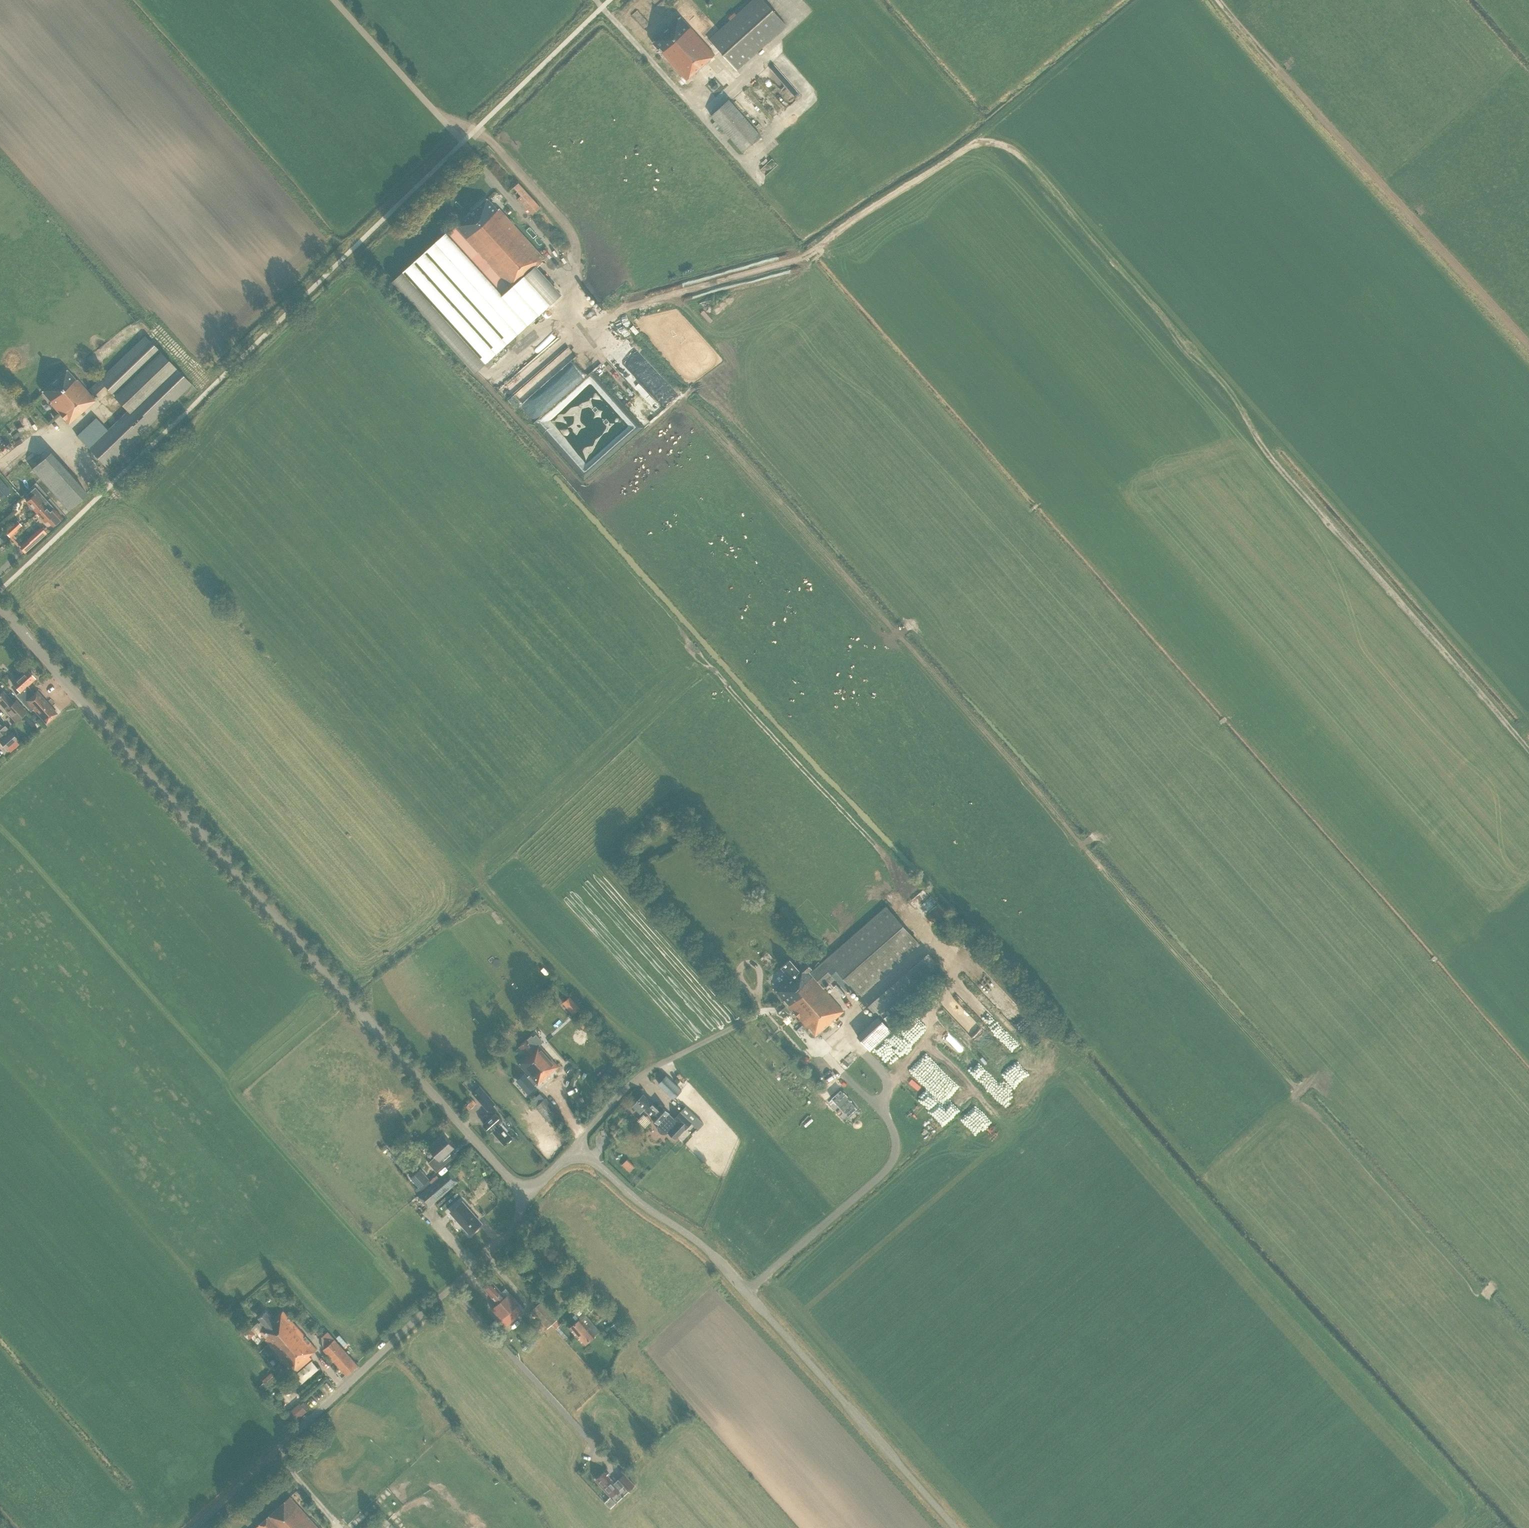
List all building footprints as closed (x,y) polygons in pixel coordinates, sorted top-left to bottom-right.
[(788,24),(766,0),(752,0),(710,38),(738,69),(788,24)] [(708,46),(680,16),(652,42),(659,49),(661,48),(662,49),(660,51),(687,80),(714,55),(716,57),(721,52),(712,42),(708,46)] [(743,152),(761,136),(729,99),(711,115),(743,152)] [(776,154),(765,165),(770,170),(781,160),(776,154)] [(455,228),(395,282),(475,371),(558,296),(534,269),(545,259),(499,208),(498,209),(488,198),(455,228)] [(784,252),(792,247),(789,243),(781,248),(784,252)] [(552,338),(563,331),(560,327),(550,335),(552,338)] [(604,346),(610,353),(628,340),(623,333),(604,346)] [(551,345),(543,335),(526,348),(535,358),(551,345)] [(99,379),(113,394),(158,350),(145,336),(99,379)] [(525,406),(536,420),(538,413),(584,375),(590,355),(580,351),(568,361),(570,354),(577,348),(572,343),(536,373),(538,367),(528,364),(521,369),(530,372),(527,382),(513,394),(512,396),(520,405),(525,406)] [(113,394),(128,410),(173,366),(158,350),(113,394)] [(106,466),(191,384),(174,366),(128,410),(104,432),(93,420),(77,435),(106,466)] [(68,424),(95,400),(77,379),(76,380),(67,369),(42,391),(51,402),(50,403),(68,424)] [(12,435),(17,441),(28,433),(22,426),(12,435)] [(69,509),(87,493),(50,452),(32,469),(69,509)] [(1,499),(12,490),(0,476),(0,498),(1,499)] [(36,512),(47,501),(35,487),(27,494),(30,498),(26,501),(36,512)] [(20,502),(16,495),(7,500),(11,507),(20,502)] [(62,517),(47,501),(36,512),(45,522),(48,519),(54,525),(62,517)] [(31,539),(35,543),(43,535),(40,531),(31,539)] [(24,553),(33,545),(29,540),(20,548),(24,553)] [(12,683),(20,692),(16,694),(30,710),(33,708),(46,723),(57,713),(37,690),(34,693),(27,685),(35,678),(27,669),(12,683)] [(62,684),(52,690),(55,694),(64,689),(62,684)] [(26,711),(20,705),(16,709),(11,705),(13,703),(3,691),(0,693),(0,703),(6,710),(11,715),(12,714),(17,719),(26,711)] [(6,748),(17,738),(0,720),(0,741),(6,748)] [(886,906),(809,973),(823,989),(834,979),(845,989),(850,985),(859,995),(919,943),(886,906)] [(877,1015),(937,963),(928,952),(868,1005),(877,1015)] [(843,1011),(823,989),(809,973),(808,972),(812,969),(806,963),(798,969),(789,959),(781,966),(791,978),(782,986),(779,982),(773,988),(815,1036),(843,1011)] [(568,995),(560,1002),(571,1014),(579,1007),(568,995)] [(890,1032),(878,1019),(857,1039),(870,1052),(890,1032)] [(524,1074),(517,1080),(529,1093),(536,1087),(535,1086),(537,1084),(538,1085),(559,1066),(531,1036),(520,1047),(527,1056),(525,1058),(526,1058),(519,1064),(529,1075),(527,1077),(524,1074)] [(851,1048),(846,1054),(852,1060),(858,1054),(851,1048)] [(1036,1050),(1026,1055),(1029,1062),(1039,1056),(1036,1050)] [(682,1089),(666,1075),(657,1084),(674,1099),(682,1089)] [(495,1103),(480,1085),(472,1092),(487,1110),(495,1103)] [(856,1108),(840,1091),(832,1099),(848,1116),(856,1108)] [(685,1106),(680,1111),(674,1118),(659,1104),(657,1107),(643,1094),(637,1101),(637,1102),(633,1106),(640,1112),(644,1108),(652,1116),(651,1117),(658,1123),(659,1123),(658,1125),(658,1128),(658,1130),(660,1132),(662,1133),(664,1134),(666,1133),(668,1132),(669,1133),(675,1139),(685,1128),(686,1129),(697,1117),(685,1106)] [(545,1097),(535,1106),(550,1123),(560,1114),(545,1097)] [(1014,1116),(1025,1106),(1019,1099),(1007,1108),(1014,1116)] [(635,1120),(643,1127),(650,1119),(642,1112),(635,1120)] [(496,1113),(494,1114),(483,1124),(490,1132),(492,1130),(494,1131),(493,1132),(504,1144),(512,1137),(501,1125),(500,1125),(499,1124),(503,1121),(496,1113)] [(442,1158),(454,1148),(443,1136),(429,1148),(436,1156),(428,1162),(436,1171),(446,1163),(442,1158)] [(398,1166),(402,1161),(396,1157),(393,1162),(398,1166)] [(459,1181),(448,1169),(418,1195),(428,1207),(459,1181)] [(428,1179),(420,1170),(411,1177),(419,1186),(428,1179)] [(462,1201),(451,1211),(470,1233),(481,1223),(462,1201)] [(491,1308),(506,1324),(524,1308),(509,1292),(505,1296),(493,1282),(485,1289),(498,1303),(491,1308)] [(577,1335),(592,1322),(586,1314),(595,1307),(584,1295),(576,1301),(580,1306),(570,1315),(575,1322),(569,1327),(577,1335)] [(547,1327),(556,1319),(557,1318),(542,1300),(531,1309),(547,1327)] [(309,1356),(317,1349),(283,1311),(273,1319),(266,1311),(258,1317),(266,1326),(259,1331),(294,1372),(311,1358),(309,1356)] [(629,1331),(619,1319),(610,1326),(620,1338),(629,1331)] [(577,1335),(584,1344),(595,1334),(594,1334),(599,1330),(592,1322),(577,1335)] [(347,1375),(358,1365),(334,1339),(323,1349),(347,1375)] [(321,1364),(317,1367),(323,1374),(327,1371),(321,1364)] [(262,1380),(267,1385),(275,1376),(270,1371),(262,1380)] [(309,1407),(317,1400),(312,1394),(304,1400),(309,1407)] [(306,1411),(301,1405),(293,1412),(297,1418),(306,1411)] [(610,1421),(605,1425),(612,1432),(617,1428),(610,1421)] [(620,1488),(605,1471),(596,1479),(612,1496),(620,1488)] [(628,1490),(634,1484),(624,1474),(618,1479),(628,1490)] [(290,1498),(257,1527),(318,1527),(290,1498)]
